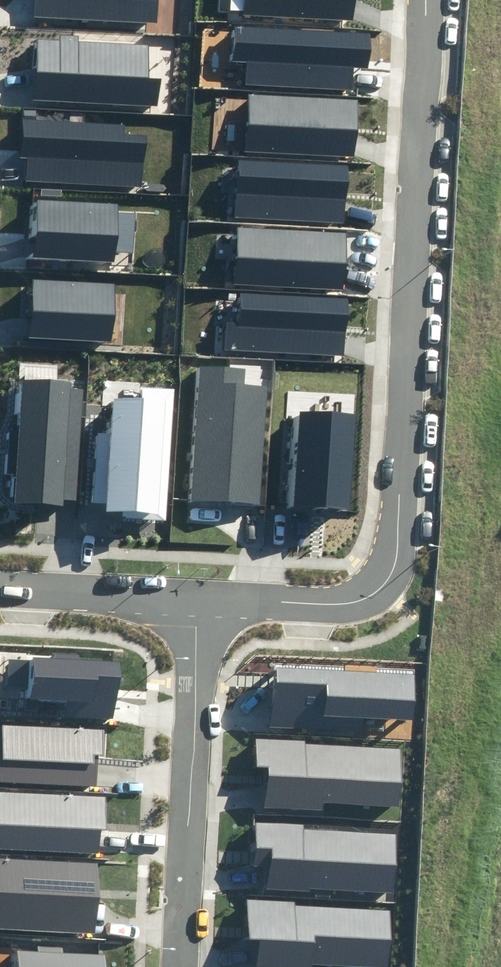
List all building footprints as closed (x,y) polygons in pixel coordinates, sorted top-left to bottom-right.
[(157,23),(158,0),(36,0),(35,17),(157,23)] [(244,16),(352,21),(353,0),(244,0),(244,16)] [(246,84),(353,89),(354,67),(369,68),(370,33),(236,27),(235,60),(247,60),(246,84)] [(33,98),(161,106),(162,78),(146,77),(148,46),(79,42),(80,36),(60,34),(60,41),(37,40),(33,98)] [(246,151),(355,156),(357,98),(249,93),(246,151)] [(27,182),(143,188),(145,137),(123,136),(124,125),(23,120),(21,157),(28,157),(27,182)] [(236,162),(234,217),(347,222),(349,167),(236,162)] [(35,257),(114,261),(114,251),(135,252),(137,214),(118,213),(118,204),(37,200),(35,257)] [(234,285),(343,290),(346,233),(236,228),(234,285)] [(30,338),(113,341),(115,285),(32,282),(30,338)] [(227,322),(225,349),(344,355),(347,299),(240,293),(238,323),(227,322)] [(193,502),(260,505),(265,385),(246,384),(246,369),(200,366),(193,502)] [(15,501),(61,504),(62,499),(76,500),(84,390),(71,389),(71,384),(25,380),(21,434),(11,433),(8,473),(17,473),(15,501)] [(125,518),(167,520),(171,387),(145,387),(144,398),(113,397),(112,434),(93,434),(91,501),(107,502),(106,511),(125,512),(125,518)] [(293,509),(348,511),(352,414),(298,411),(293,509)] [(63,716),(115,719),(118,663),(79,661),(79,653),(54,651),(53,660),(32,659),(30,699),(64,701),(63,716)] [(364,717),(415,719),(418,676),(275,668),(272,726),(363,731),(364,717)] [(96,785),(97,755),(106,756),(106,728),(2,727),(2,755),(0,755),(0,784),(96,785)] [(322,801),(399,804),(401,750),(305,747),(306,740),(256,738),(255,769),(267,769),(266,809),(322,811),(322,801)] [(99,853),(100,829),(107,829),(107,796),(0,794),(0,850),(99,853)] [(311,887),(396,892),(399,835),(305,829),(306,823),(256,820),(253,867),(267,868),(265,889),(311,891),(311,887)] [(95,932),(98,863),(1,859),(0,875),(0,928),(95,932)] [(389,965),(391,910),(295,906),(296,901),(246,899),(245,940),(258,941),(257,966),(311,966),(311,962),(389,965)] [(104,957),(64,956),(64,949),(38,948),(38,951),(17,950),(17,966),(104,966),(104,957)]
